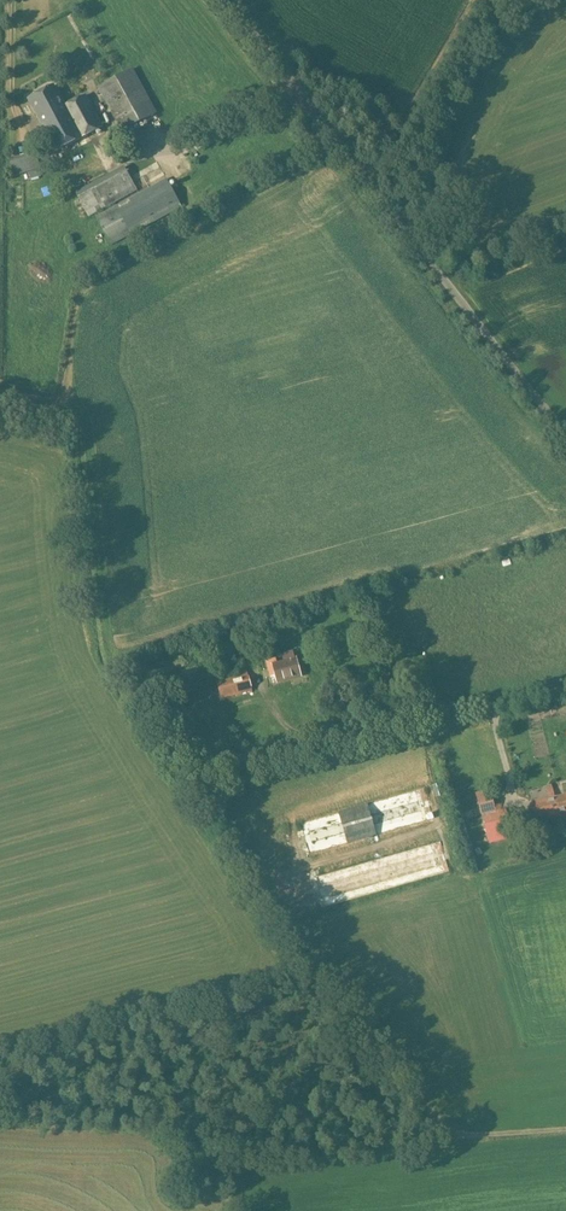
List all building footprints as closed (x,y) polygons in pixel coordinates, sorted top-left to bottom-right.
[(98,88),(116,122),(121,132),(157,113),(133,69),(98,88)] [(28,101),(39,121),(56,153),(103,128),(86,96),(65,107),(54,86),(28,101)] [(125,167),(87,187),(75,194),(88,218),(100,211),(101,212),(138,192),(125,167)] [(41,177),(39,170),(26,174),(28,180),(41,177)] [(167,180),(114,208),(96,218),(112,247),(182,208),(167,180)] [(301,677),(297,662),(296,658),(277,663),(276,658),(266,661),(270,677),(276,676),(278,683),(301,677)] [(221,699),(253,691),(248,670),(237,672),(239,677),(217,682),(221,699)] [(426,790),(398,798),(403,817),(431,810),(426,790)] [(512,835),(511,829),(506,809),(496,812),(490,790),(476,794),(482,816),(488,841),(512,835)] [(555,799),(555,798),(536,802),(541,822),(558,818),(559,821),(565,820),(565,796),(555,799)] [(334,837),(328,818),(300,825),(306,845),(334,837)]
